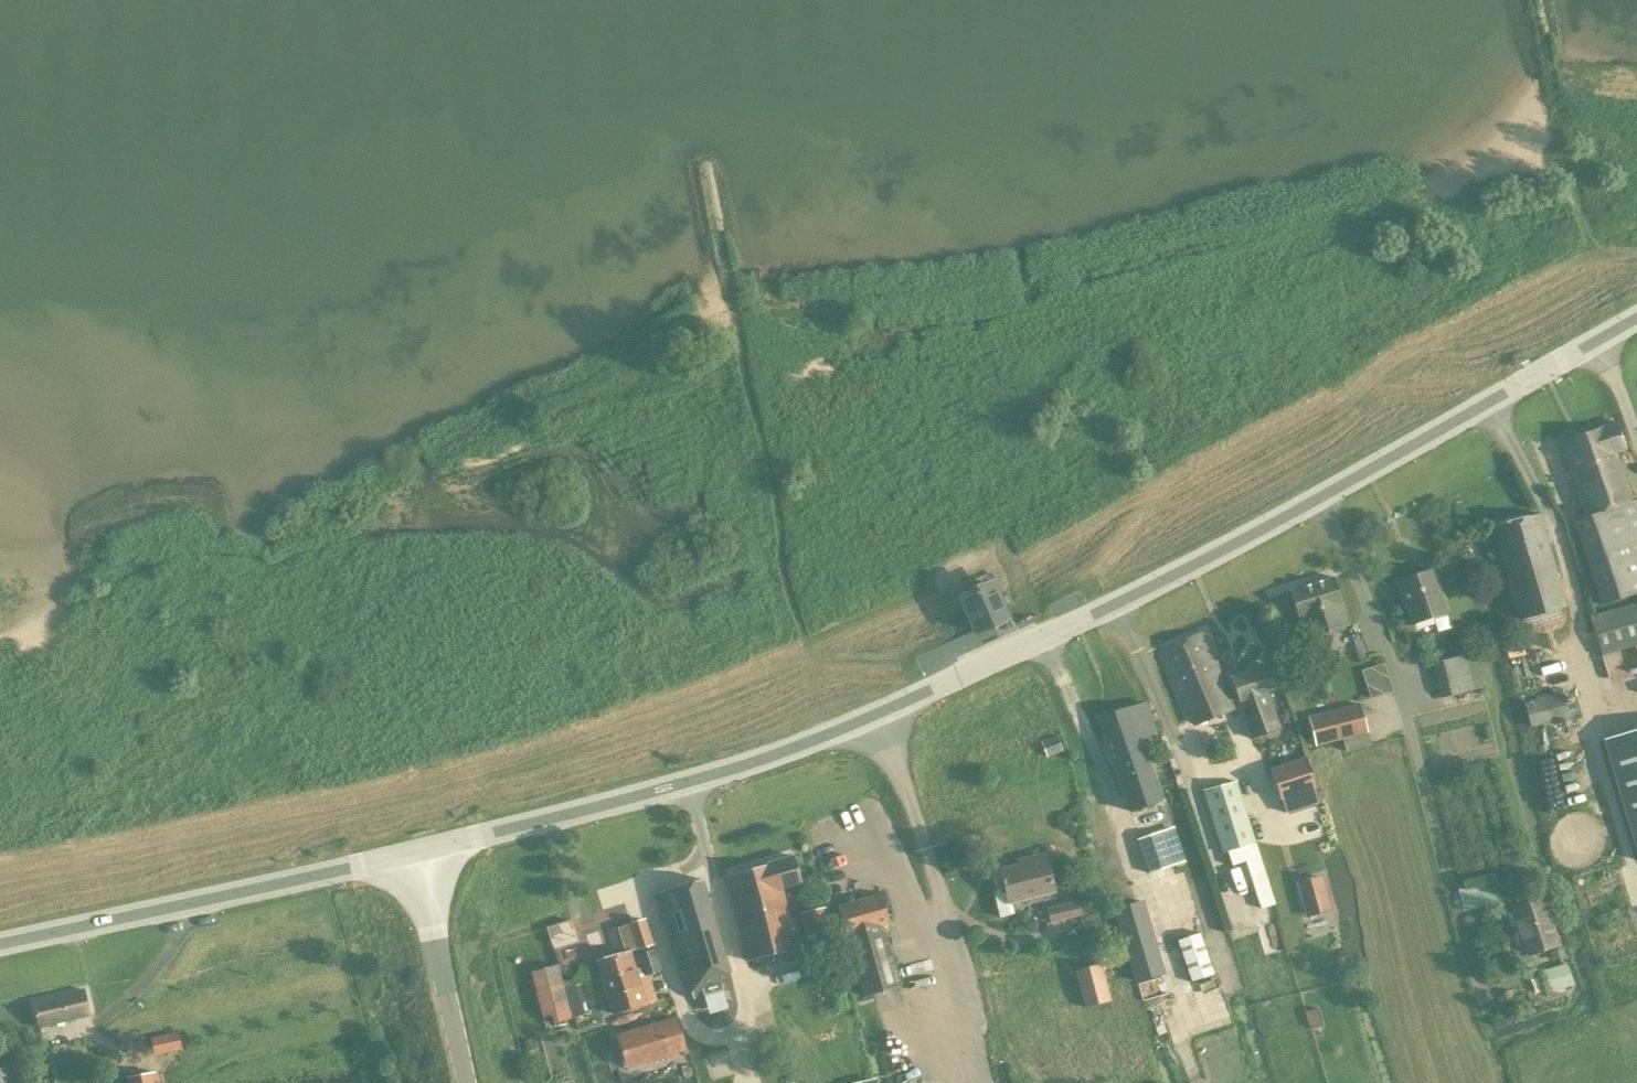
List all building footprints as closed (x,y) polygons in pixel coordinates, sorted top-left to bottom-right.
[(1561,441),(1577,491),(1585,518),(1575,521),(1601,606),(1636,595),(1636,499),(1632,500),(1624,473),(1616,452),(1625,449),(1616,421),(1604,425),(1561,441)] [(1519,619),(1565,606),(1539,513),(1493,526),(1519,619)] [(1433,570),(1398,582),(1407,609),(1409,608),(1414,623),(1447,612),(1433,570)] [(989,576),(957,590),(967,612),(976,632),(977,632),(1006,619),(1007,618),(1005,613),(989,576)] [(1306,638),(1349,625),(1335,579),(1289,593),(1297,618),(1300,617),(1306,638)] [(1601,656),(1636,645),(1636,603),(1590,616),(1601,656)] [(1194,723),(1234,706),(1214,657),(1203,632),(1163,650),(1180,690),(1194,723)] [(1458,656),(1432,663),(1441,699),(1473,691),(1483,688),(1470,636),(1454,640),(1458,656)] [(1229,678),(1238,702),(1252,739),(1280,729),(1267,692),(1274,690),(1266,665),(1229,678)] [(1530,728),(1570,717),(1564,692),(1524,702),(1530,728)] [(1139,741),(1157,735),(1146,703),(1098,720),(1129,812),(1159,802),(1139,741)] [(1371,746),(1362,706),(1309,718),(1316,746),(1343,740),(1346,752),(1371,746)] [(1605,738),(1636,850),(1636,729),(1605,738)] [(1041,741),(1045,756),(1046,758),(1063,752),(1058,735),(1056,736),(1041,741)] [(1286,813),(1320,802),(1316,788),(1306,759),(1270,770),(1280,802),(1286,813)] [(1256,843),(1255,843),(1236,781),(1203,791),(1222,853),(1227,852),(1232,866),(1245,862),(1261,909),(1276,904),(1256,843)] [(1139,839),(1150,873),(1153,872),(1171,866),(1159,832),(1139,839)] [(794,855),(766,864),(777,905),(773,906),(774,911),(777,911),(787,951),(796,949),(802,947),(796,918),(790,919),(782,888),(802,883),(794,855)] [(1029,864),(1002,870),(1006,887),(997,890),(995,893),(1000,917),(1015,913),(1012,902),(1054,891),(1045,855),(1028,859),(1029,864)] [(747,961),(787,951),(777,911),(774,911),(773,906),(777,905),(766,864),(724,877),(747,961)] [(1311,913),(1331,908),(1326,879),(1304,885),(1311,913)] [(692,999),(734,987),(730,973),(703,880),(656,894),(680,981),(686,979),(692,999)] [(865,996),(900,986),(883,927),(890,925),(881,894),(839,906),(848,937),(865,996)] [(1051,923),(1083,915),(1078,900),(1048,908),(1051,923)] [(1527,954),(1555,945),(1541,900),(1513,909),(1527,954)] [(1142,904),(1114,913),(1138,989),(1165,982),(1142,904)] [(824,908),(800,913),(807,944),(831,938),(824,908)] [(1200,934),(1178,941),(1192,983),(1214,975),(1211,966),(1200,934)] [(644,977),(661,972),(655,949),(637,955),(644,977)] [(631,951),(596,961),(601,979),(637,969),(631,951)] [(1111,1000),(1101,963),(1075,970),(1085,1007),(1111,1000)] [(1546,992),(1572,987),(1566,963),(1541,971),(1546,992)] [(554,1023),(573,1018),(567,996),(565,989),(559,964),(532,972),(544,1017),(552,1015),(554,1023)] [(637,969),(601,979),(611,1013),(647,1003),(637,969)] [(1285,990),(1297,987),(1298,986),(1294,973),(1293,973),(1281,977),(1285,990)] [(576,986),(565,989),(567,996),(578,993),(576,986)] [(39,1027),(91,1015),(85,991),(33,1003),(39,1027)] [(627,1068),(685,1050),(676,1018),(617,1035),(627,1068)] [(0,1069),(0,1082),(22,1082),(17,1066),(0,1069)] [(156,1072),(127,1077),(128,1082),(158,1082),(156,1072)]
